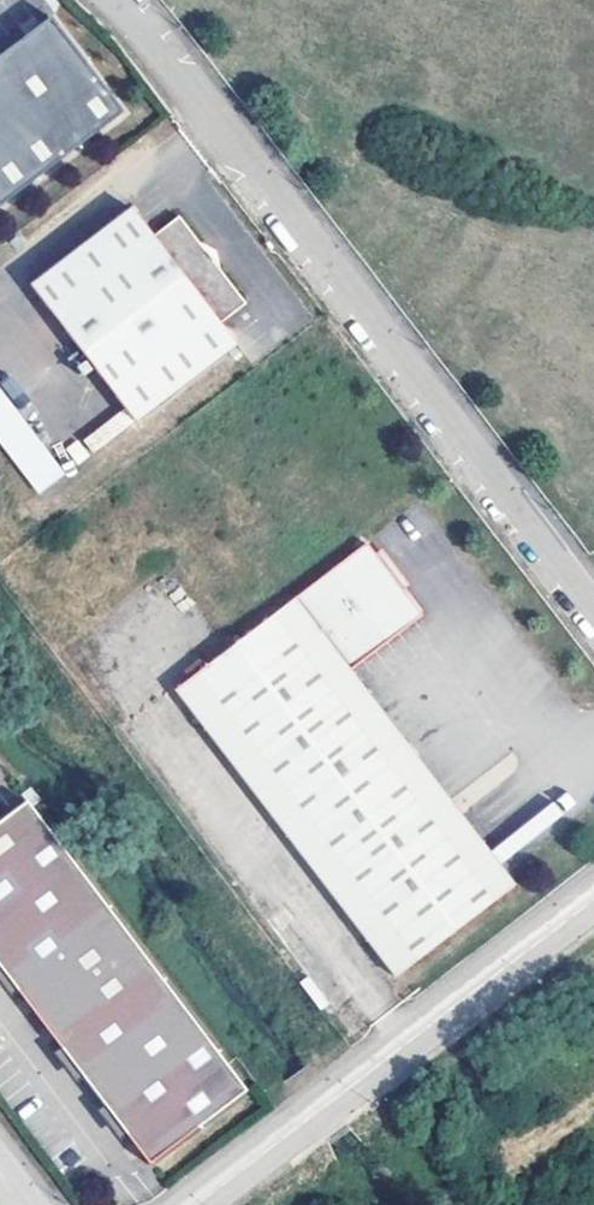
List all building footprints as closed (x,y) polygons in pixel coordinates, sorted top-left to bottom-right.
[(0,56),(0,208),(128,112),(55,14),(0,56)] [(128,211),(28,288),(133,425),(233,348),(217,327),(243,307),(176,220),(150,239),(128,211)] [(38,495),(65,474),(0,388),(0,445),(38,495)] [(120,412),(83,440),(91,451),(129,423),(120,412)] [(368,548),(178,695),(400,981),(519,889),(353,675),(424,620),(368,548)] [(0,827),(0,957),(161,1162),(257,1087),(33,801),(0,827)] [(313,981),(305,986),(326,1014),(333,1008),(313,981)]
